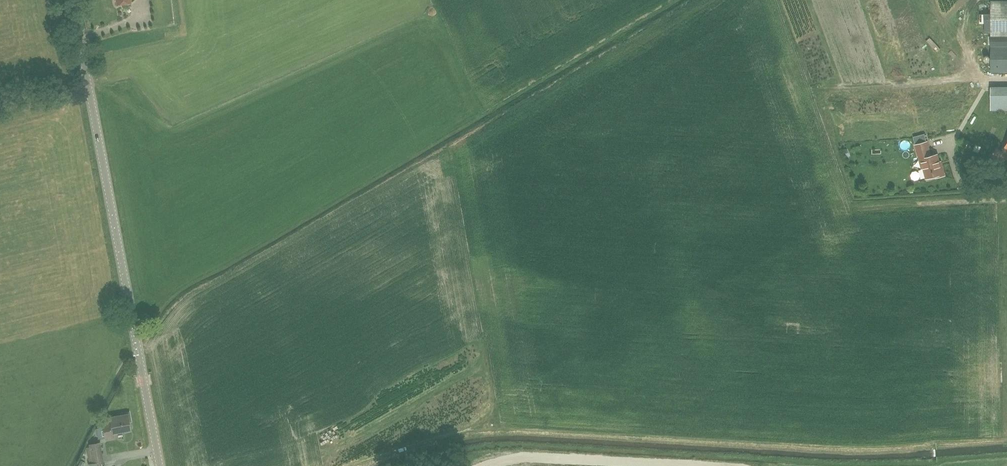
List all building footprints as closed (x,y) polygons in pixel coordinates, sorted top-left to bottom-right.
[(992,47),(991,72),(1006,72),(1006,2),(992,2),(992,47)] [(1006,112),(1006,90),(990,91),(991,112),(1006,112)] [(924,135),(914,137),(916,145),(922,169),(924,168),(927,178),(936,176),(936,178),(945,175),(942,167),(941,162),(939,162),(937,155),(931,156),(927,142),(926,142),(924,135)] [(991,156),(997,160),(1003,165),(1006,159),(1006,146),(1003,152),(997,148),(991,156)] [(120,414),(121,416),(110,418),(111,422),(103,424),(106,439),(115,438),(114,433),(131,430),(129,422),(131,422),(130,412),(120,414)] [(90,444),(93,463),(89,464),(90,465),(105,465),(100,442),(90,444)]
